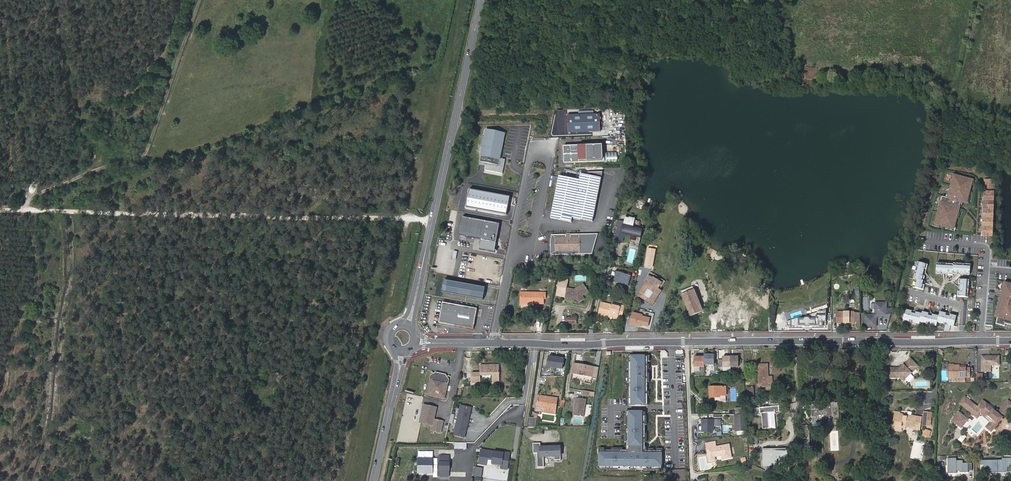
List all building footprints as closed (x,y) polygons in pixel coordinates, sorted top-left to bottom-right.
[(500,158),(504,132),(486,129),(480,162),(486,163),(485,170),(501,173),(503,165),(500,164),(502,158),(500,158)] [(588,163),(587,145),(564,146),(564,163),(588,163)] [(580,181),(559,177),(551,219),(571,223),(572,219),(593,223),(602,179),(581,175),(580,181)] [(973,180),(954,175),(948,198),(943,197),(935,224),(954,229),(960,206),(962,207),(963,202),(967,203),(973,180)] [(995,180),(985,180),(983,235),(992,236),(995,180)] [(496,242),(500,224),(463,217),(459,235),(481,239),(496,242)] [(625,222),(619,221),(615,240),(623,242),(624,237),(625,237),(626,235),(631,236),(630,239),(635,241),(636,237),(641,238),(643,229),(633,226),(635,219),(630,218),(630,219),(626,218),(625,222)] [(592,254),(598,233),(552,234),(550,240),(551,255),(592,254)] [(496,242),(481,239),(479,249),(495,252),(496,242)] [(626,261),(632,263),(636,250),(630,248),(626,261)] [(922,276),(924,269),(926,270),(927,265),(917,262),(913,279),(915,279),(913,287),(923,290),(924,285),(922,284),(923,281),(924,276),(922,276)] [(936,263),(935,274),(941,274),(941,272),(948,273),(948,275),(952,275),(952,274),(957,275),(958,273),(964,273),(964,275),(969,276),(970,265),(953,263),(953,265),(936,263)] [(631,276),(616,272),(614,281),(629,285),(631,276)] [(653,277),(653,279),(650,284),(646,282),(638,294),(652,303),(660,291),(657,288),(661,282),(653,277)] [(467,296),(469,284),(445,279),(442,291),(467,296)] [(968,297),(969,280),(958,279),(958,285),(960,285),(959,292),(957,291),(957,297),(968,297)] [(1005,282),(1002,293),(1000,293),(999,297),(1001,298),(998,309),(1000,310),(997,323),(1006,326),(1006,323),(1010,324),(1010,284),(1005,282)] [(484,294),(485,287),(469,284),(467,296),(483,299),(484,294)] [(566,289),(564,298),(576,300),(577,300),(579,303),(584,299),(582,296),(588,292),(583,284),(574,290),(566,289)] [(695,291),(683,295),(691,315),(703,311),(695,291)] [(521,292),(520,302),(531,302),(531,303),(543,303),(543,298),(545,298),(545,293),(521,292)] [(478,308),(443,301),(439,322),(474,328),(478,308)] [(620,305),(613,303),(612,305),(601,302),(599,313),(603,314),(617,317),(618,316),(620,305)] [(885,318),(890,318),(893,308),(887,308),(887,303),(876,303),(876,313),(874,315),(866,315),(866,326),(877,326),(877,318),(879,316),(885,316),(885,318)] [(905,309),(902,319),(919,324),(919,322),(936,326),(937,322),(953,326),(956,316),(950,314),(949,316),(945,315),(946,313),(939,311),(938,316),(932,314),(931,316),(927,315),(928,313),(922,311),(921,313),(915,312),(915,314),(911,312),(911,311),(905,309)] [(787,321),(787,325),(827,326),(827,311),(822,311),(822,316),(816,316),(816,319),(798,319),(787,321)] [(836,311),(836,323),(854,322),(854,311),(836,311)] [(714,364),(714,354),(704,354),(704,357),(704,364),(714,364)] [(562,367),(564,358),(548,355),(547,365),(562,367)] [(645,355),(630,355),(631,405),(646,405),(645,355)] [(999,356),(981,356),(981,371),(990,371),(990,365),(999,365),(999,356)] [(704,364),(704,357),(694,357),(694,366),(704,366),(704,364)] [(738,357),(723,357),(723,367),(739,367),(738,357)] [(895,367),(885,367),(885,377),(895,377),(898,374),(903,380),(911,372),(908,369),(915,363),(910,358),(898,370),(895,367)] [(574,363),(572,373),(592,377),(594,366),(574,363)] [(915,363),(908,369),(911,372),(918,365),(915,363)] [(499,364),(479,364),(479,372),(471,372),(471,381),(480,381),(480,375),(491,375),(491,381),(498,381),(499,364)] [(772,386),(772,376),(768,376),(768,364),(758,364),(759,387),(772,386)] [(960,365),(953,365),(953,366),(949,366),(949,377),(970,377),(970,367),(960,367),(960,365)] [(431,375),(427,395),(445,399),(450,380),(446,375),(440,373),(436,372),(431,375)] [(715,395),(719,395),(726,395),(725,386),(709,386),(710,397),(715,397),(715,395)] [(557,400),(539,397),(537,407),(555,409),(557,400)] [(977,407),(965,397),(959,404),(971,414),(972,413),(975,410),(977,407)] [(576,398),(573,415),(583,417),(586,399),(576,398)] [(1003,418),(1006,414),(1000,410),(998,412),(983,400),(977,407),(975,410),(980,414),(981,413),(983,410),(993,418),(990,421),(988,423),(994,427),(1000,420),(999,419),(1001,417),(1003,418)] [(433,419),(436,407),(423,404),(419,422),(432,425),(431,430),(440,432),(443,421),(433,419)] [(821,405),(812,406),(813,417),(816,417),(816,422),(821,422),(821,427),(829,427),(828,421),(839,420),(838,404),(826,405),(826,412),(821,412),(821,405)] [(471,407),(460,405),(457,419),(467,422),(471,407)] [(1006,414),(1010,409),(1004,405),(1000,410),(1006,414)] [(779,411),(778,406),(755,408),(755,415),(762,414),(763,428),(769,428),(768,412),(775,411),(779,411)] [(737,434),(747,433),(746,407),(736,408),(737,434)] [(983,410),(981,413),(990,421),(993,418),(983,410)] [(643,411),(629,411),(629,452),(599,452),(599,466),(662,466),(662,452),(643,452),(643,411)] [(900,412),(896,411),(893,428),(901,429),(902,427),(905,428),(906,425),(914,427),(913,428),(919,430),(921,417),(908,414),(908,416),(903,415),(903,414),(899,413),(900,412)] [(959,412),(952,421),(961,428),(968,419),(959,412)] [(931,427),(932,413),(924,413),(923,426),(931,427)] [(713,417),(701,416),(700,428),(712,429),(712,422),(713,417)] [(534,418),(529,417),(528,426),(536,426),(536,420),(534,420),(534,418)] [(467,422),(457,419),(454,434),(464,436),(467,422)] [(838,431),(830,431),(830,451),(838,451),(838,431)] [(715,439),(705,440),(707,455),(720,454),(721,457),(730,456),(729,443),(715,444),(715,439)] [(541,442),(533,442),(533,452),(537,452),(537,466),(543,466),(543,455),(547,455),(547,456),(553,456),(553,460),(560,460),(560,446),(542,446),(541,442)] [(914,443),(910,458),(921,461),(925,445),(914,443)] [(787,448),(762,448),(762,467),(776,467),(776,459),(787,459),(787,448)] [(509,457),(503,456),(504,453),(494,452),(494,453),(488,452),(489,451),(481,450),(479,464),(486,465),(487,459),(493,460),(492,463),(502,465),(501,468),(507,469),(509,457)] [(975,469),(975,462),(964,462),(964,460),(959,460),(959,456),(950,456),(950,471),(971,471),(971,469),(975,469)] [(983,459),(983,464),(987,464),(987,470),(992,470),(992,471),(1010,471),(1010,458),(1005,458),(1005,459),(983,459)] [(449,469),(449,461),(439,461),(439,469),(449,469)] [(481,476),(482,468),(475,466),(474,475),(481,476)]
